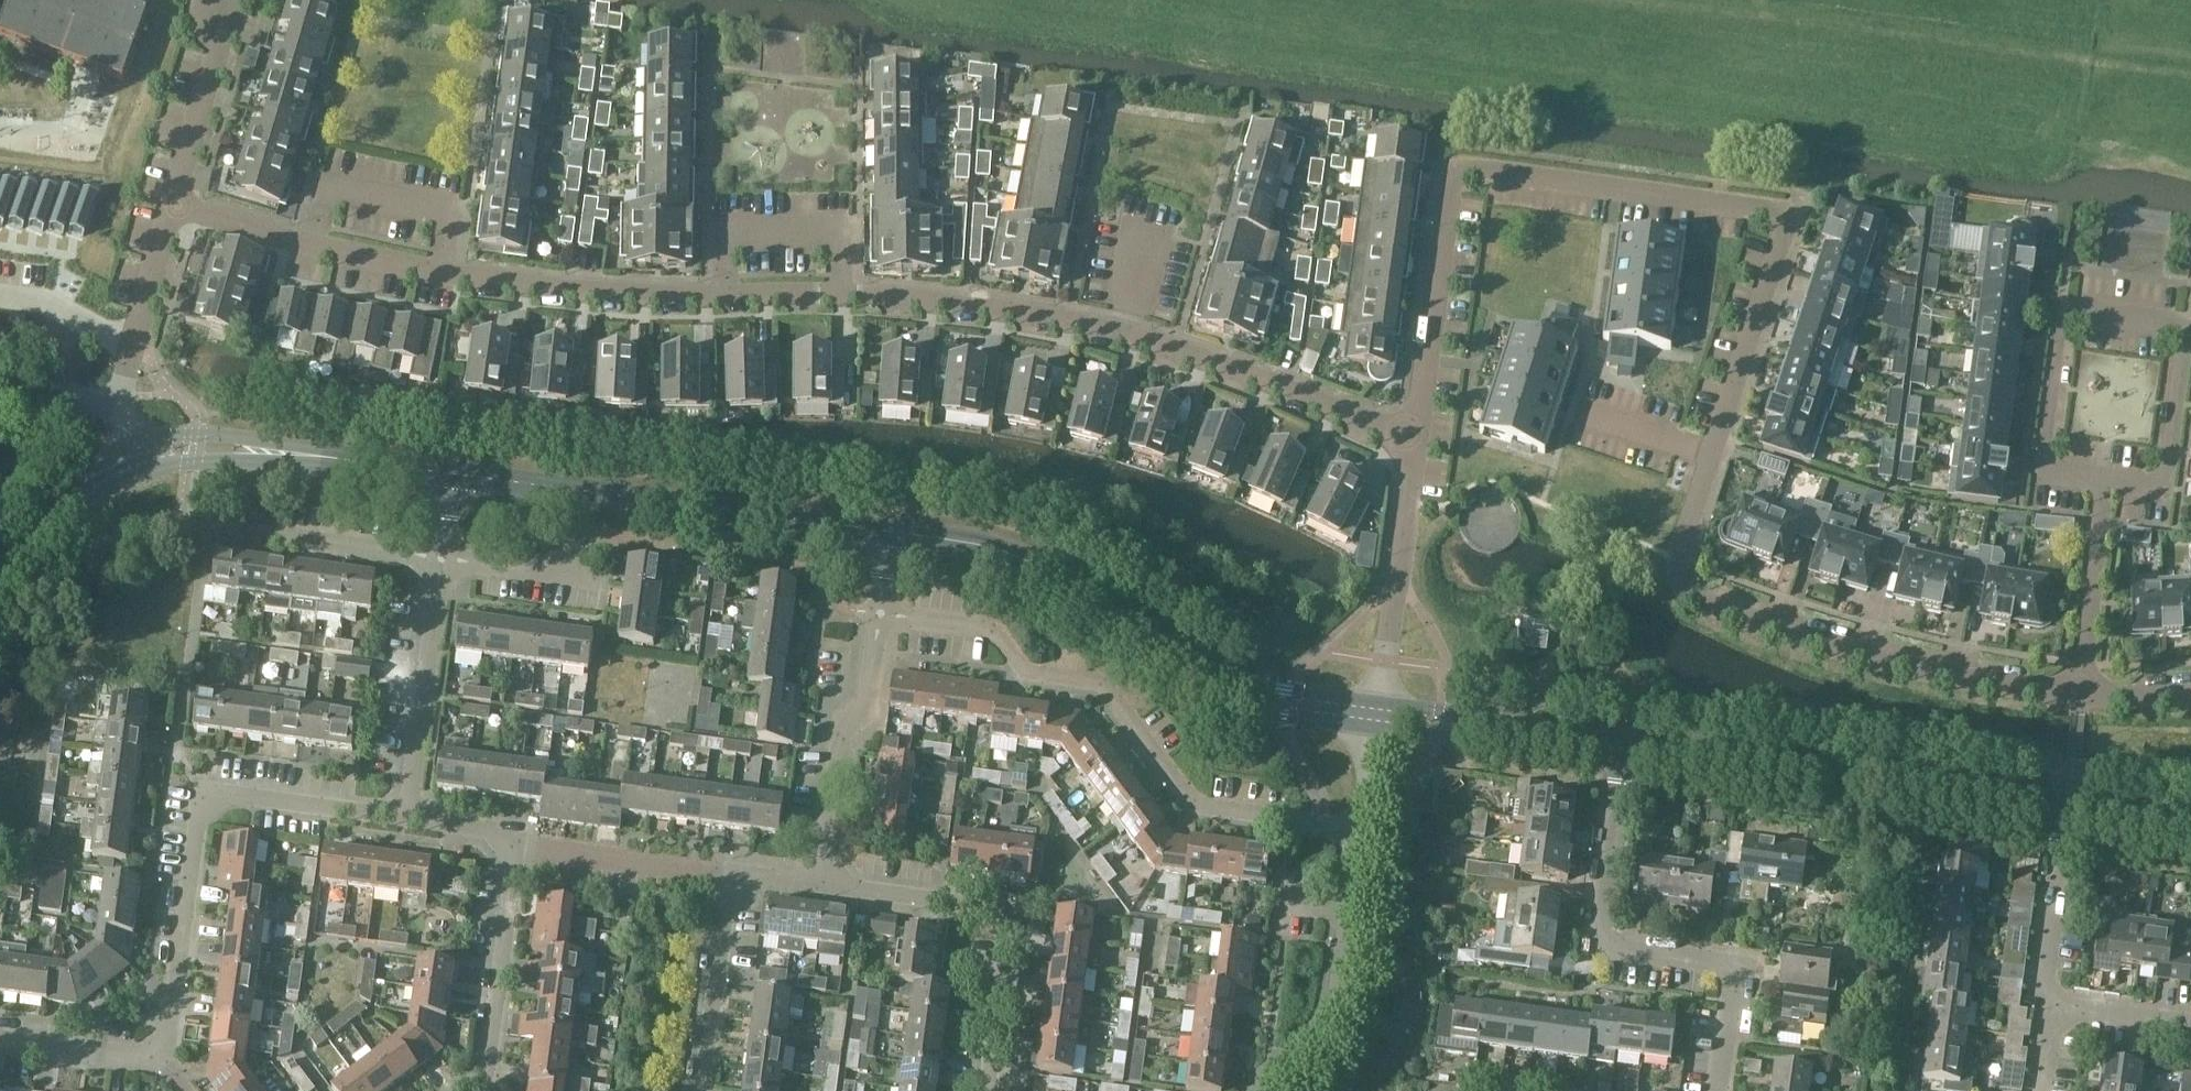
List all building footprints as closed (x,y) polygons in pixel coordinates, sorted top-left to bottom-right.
[(148,13),(113,0),(7,0),(5,4),(0,19),(0,38),(123,82),(148,13)] [(295,31),(291,42),(331,54),(334,44),(328,42),(336,13),(293,0),(285,28),(295,31)] [(512,36),(510,46),(548,51),(551,25),(532,23),(533,15),(508,12),(505,35),(512,36)] [(596,15),(594,29),(608,30),(609,17),(596,15)] [(623,19),(609,17),(608,30),(621,32),(623,19)] [(644,69),(644,70),(689,71),(689,60),(696,60),(696,37),(671,37),(670,44),(651,44),(651,69),(644,69)] [(277,52),(270,77),(313,90),(322,62),(328,64),(331,54),(291,42),(287,55),(277,52)] [(544,76),(548,51),(510,46),(509,57),(502,56),(500,70),(544,76)] [(878,98),(923,98),(922,72),(897,72),(897,64),(871,64),(871,88),(878,88),(878,98)] [(968,79),(982,81),(983,67),(970,66),(968,79)] [(983,67),(982,81),(995,83),(997,69),(983,67)] [(601,80),(615,82),(616,70),(602,68),(601,80)] [(580,81),(594,83),(595,71),(582,69),(580,81)] [(505,85),(503,96),(541,101),(541,102),(550,103),(553,77),(544,76),(500,70),(498,84),(505,85)] [(644,70),(644,94),(695,95),(696,81),(689,81),(689,71),(644,70)] [(272,106),(269,118),(308,130),(312,120),(305,118),(313,90),(270,77),(262,103),(272,106)] [(592,94),(594,83),(580,81),(578,92),(592,94)] [(1032,119),(1031,120),(1082,130),(1084,119),(1090,121),(1094,98),(1069,93),(1068,101),(1043,96),(1038,121),(1032,119)] [(695,108),(695,95),(644,94),(644,117),(688,118),(688,108),(695,108)] [(541,102),(541,101),(503,96),(502,106),(495,106),(494,120),(544,127),(544,126),(538,125),(541,102)] [(923,99),(923,98),(878,98),(878,122),(923,122),(927,122),(927,99),(923,99)] [(598,104),(596,116),(610,118),(612,106),(598,104)] [(959,121),(973,122),(974,110),(959,109),(959,121)] [(994,112),(980,111),(979,123),(993,124),(994,112)] [(596,116),(594,127),(608,129),(610,118),(596,116)] [(644,117),(643,141),(694,142),(695,129),(688,129),(688,118),(644,117)] [(255,128),(248,153),(291,166),(299,138),(305,140),(308,130),(269,118),(265,131),(255,128)] [(575,119),(573,131),(587,133),(589,121),(575,119)] [(541,152),(544,127),(494,120),(492,134),(498,135),(497,146),(541,152)] [(1031,120),(1027,146),(1083,157),(1086,141),(1080,140),(1082,130),(1031,120)] [(1253,145),(1250,155),(1286,165),(1297,168),(1304,143),(1275,135),(1278,127),(1253,120),(1247,143),(1253,145)] [(971,145),(973,122),(959,121),(958,133),(954,136),(954,145),(971,145)] [(878,122),(878,146),(923,145),(923,129),(923,122),(927,122),(923,122),(878,122)] [(1344,125),(1330,123),(1329,137),(1343,138),(1344,125)] [(587,133),(573,131),(572,142),(586,144),(587,133)] [(1378,163),(1365,161),(1364,162),(1415,169),(1417,158),(1423,159),(1426,137),(1401,133),(1400,141),(1381,138),(1378,163)] [(643,141),(643,165),(687,166),(688,155),(694,155),(694,142),(643,141)] [(878,146),(878,169),(923,169),(923,145),(878,146)] [(489,155),(487,170),(531,176),(534,152),(541,153),(541,152),(497,146),(495,156),(489,155)] [(1080,173),(1083,157),(1027,146),(1022,172),(1072,182),(1074,172),(1080,173)] [(605,154),(591,152),(590,163),(604,165),(605,154)] [(283,194),(291,166),(248,153),(240,179),(250,182),(246,194),(236,191),(236,192),(285,206),(289,196),(283,194)] [(976,165),(991,166),(991,154),(977,153),(976,165)] [(1280,188),(1286,165),(1250,155),(1247,165),(1241,163),(1237,176),(1280,188)] [(956,157),(956,169),(970,169),(970,158),(956,157)] [(1332,158),(1331,169),(1345,171),(1346,159),(1332,158)] [(1311,161),(1310,172),(1323,174),(1325,163),(1311,161)] [(1364,162),(1361,191),(1418,199),(1421,180),(1414,179),(1415,169),(1364,162)] [(602,177),(604,165),(590,163),(588,175),(602,177)] [(687,176),(687,166),(643,165),(643,166),(639,166),(638,189),(687,190),(687,191),(693,191),(694,176),(687,176)] [(990,177),(991,166),(976,165),(976,177),(990,177)] [(568,169),(567,180),(581,182),(582,171),(568,169)] [(878,169),(878,193),(916,193),(916,170),(923,170),(923,169),(878,169)] [(955,180),(969,181),(970,169),(956,169),(955,180)] [(531,176),(487,170),(485,184),(491,185),(490,195),(528,200),(527,201),(534,202),(538,175),(531,175),(531,176)] [(1022,172),(1017,198),(1074,209),(1077,193),(1070,192),(1072,182),(1022,172)] [(1322,188),(1323,174),(1310,172),(1308,186),(1322,188)] [(1243,179),(1237,201),(1274,211),(1280,188),(1237,176),(1237,177),(1243,179)] [(567,180),(565,192),(579,194),(581,182),(567,180)] [(18,185),(3,181),(0,189),(0,223),(4,224),(18,185)] [(24,227),(38,188),(23,183),(9,222),(24,227)] [(44,229),(58,191),(43,186),(29,225),(44,229)] [(65,232),(78,193),(63,189),(50,227),(65,232)] [(638,212),(687,213),(687,212),(687,191),(687,190),(638,189),(638,212)] [(70,230),(85,235),(99,196),(84,191),(70,230)] [(1361,191),(1357,220),(1407,227),(1409,216),(1415,217),(1418,199),(1361,191)] [(872,204),(872,218),(916,218),(916,193),(878,193),(878,204),(872,204)] [(490,195),(489,206),(482,205),(480,219),(524,225),(528,200),(490,195)] [(585,198),(583,210),(597,212),(599,200),(585,198)] [(1071,225),(1074,209),(1017,198),(1012,224),(1069,235),(1069,234),(1063,233),(1064,224),(1071,225)] [(1280,236),(1268,233),(1274,211),(1237,201),(1231,223),(1280,237),(1280,236)] [(1326,204),(1325,215),(1338,217),(1340,206),(1326,204)] [(967,206),(953,205),(952,218),(966,218),(967,206)] [(988,207),(974,206),(973,218),(987,220),(988,207)] [(1829,229),(1828,230),(1880,247),(1888,222),(1840,207),(1833,230),(1829,229)] [(1305,209),(1303,220),(1317,222),(1319,210),(1305,209)] [(1917,228),(1924,229),(1926,211),(1908,209),(1907,216),(1917,228)] [(609,213),(597,212),(583,210),(578,246),(591,248),(595,221),(608,223),(609,213)] [(687,212),(687,213),(638,212),(623,211),(622,264),(629,264),(629,266),(685,267),(685,265),(692,265),(693,212),(687,212)] [(1337,229),(1338,217),(1325,215),(1323,227),(1337,229)] [(952,218),(916,218),(872,218),(872,270),(879,270),(879,272),(917,272),(917,278),(930,278),(930,272),(936,272),(936,269),(943,269),(942,227),(955,227),(953,262),(964,262),(966,218),(952,218)] [(997,221),(987,220),(973,218),(970,263),(981,263),(983,229),(995,231),(997,221)] [(524,229),(524,225),(480,219),(479,234),(485,235),(483,246),(506,249),(505,256),(526,259),(530,230),(524,229)] [(560,232),(574,233),(575,220),(561,219),(560,232)] [(1316,234),(1317,222),(1303,220),(1302,232),(1316,234)] [(1406,237),(1407,227),(1357,220),(1353,249),(1410,256),(1413,238),(1406,237)] [(1012,224),(1012,223),(1000,221),(990,272),(997,274),(996,276),(1052,286),(1053,284),(1059,285),(1069,235),(1012,224)] [(1222,232),(1217,247),(1273,263),(1280,237),(1231,223),(1228,233),(1222,232)] [(2031,228),(2030,226),(2028,225),(2027,224),(2024,224),(2022,223),(2020,223),(2018,224),(2016,225),(2014,226),(2012,228),(2011,229),(2011,230),(2010,232),(2010,233),(1983,230),(1980,256),(2030,262),(2033,236),(2033,235),(2033,233),(2033,231),(2032,229),(2031,228)] [(1827,247),(1825,255),(1872,271),(1880,247),(1828,230),(1823,246),(1827,247)] [(572,245),(574,233),(560,232),(558,243),(572,245)] [(1604,337),(1603,341),(1609,342),(1606,365),(1634,369),(1637,346),(1671,350),(1672,342),(1685,242),(1618,233),(1614,263),(1610,291),(1606,320),(1604,337)] [(1910,239),(1908,256),(1920,258),(1922,241),(1910,239)] [(209,242),(197,281),(251,298),(260,269),(266,271),(269,260),(209,242)] [(1266,287),(1273,263),(1217,247),(1213,263),(1219,265),(1217,273),(1210,272),(1210,273),(1278,292),(1278,291),(1266,287)] [(1407,275),(1410,256),(1353,249),(1349,277),(1400,284),(1401,274),(1407,275)] [(1872,271),(1825,255),(1822,263),(1818,262),(1813,278),(1867,295),(1875,272),(1872,271)] [(1919,275),(1920,258),(1908,256),(1907,274),(1919,275)] [(1977,280),(1985,282),(2026,287),(2028,279),(2032,279),(2034,263),(2030,262),(1980,256),(1977,278),(1977,280)] [(1928,257),(1926,274),(1938,276),(1940,258),(1928,257)] [(1298,259),(1296,270),(1310,272),(1312,260),(1298,259)] [(1318,262),(1317,273),(1331,275),(1332,263),(1318,262)] [(1309,284),(1310,272),(1296,270),(1295,282),(1309,284)] [(1264,341),(1278,292),(1210,273),(1196,322),(1203,324),(1202,326),(1239,337),(1237,343),(1250,347),(1252,340),(1257,342),(1257,339),(1264,341)] [(1329,287),(1331,275),(1317,273),(1315,285),(1329,287)] [(1936,291),(1938,276),(1926,274),(1924,290),(1936,291)] [(1398,294),(1400,284),(1349,277),(1345,306),(1402,314),(1405,295),(1398,294)] [(1867,296),(1867,295),(1813,278),(1808,294),(1812,295),(1809,303),(1857,319),(1860,320),(1867,296)] [(243,325),(251,298),(197,281),(186,320),(246,338),(250,327),(243,325)] [(1985,282),(1982,305),(2023,311),(2026,287),(1985,282)] [(1904,290),(1902,307),(1914,309),(1916,291),(1904,290)] [(314,357),(318,339),(317,339),(324,305),(325,305),(326,300),(307,296),(305,301),(284,296),(277,330),(297,335),(294,353),(314,357)] [(1290,341),(1301,343),(1307,300),(1286,297),(1284,305),(1294,308),(1290,341)] [(1849,342),(1857,319),(1809,303),(1807,311),(1802,309),(1797,325),(1841,340),(1849,342)] [(324,305),(317,339),(318,339),(336,343),(332,361),(353,365),(356,347),(355,347),(363,313),(364,313),(365,308),(345,304),(344,309),(325,305),(324,305)] [(366,304),(364,313),(374,315),(376,306),(366,304)] [(2023,311),(1982,305),(1974,304),(1971,328),(1979,329),(2020,334),(2021,326),(2026,327),(2028,311),(2023,311)] [(1922,305),(1920,321),(1932,323),(1934,307),(1922,305)] [(1341,336),(1348,337),(1392,342),(1393,332),(1400,333),(1402,314),(1345,306),(1341,336)] [(1912,326),(1914,309),(1902,307),(1900,324),(1912,326)] [(391,373),(395,356),(394,356),(402,321),(402,322),(404,316),(384,312),(383,317),(364,313),(363,313),(355,347),(356,347),(375,351),(371,369),(391,373)] [(24,328),(25,318),(9,316),(8,326),(24,328)] [(1513,330),(1479,433),(1544,453),(1578,350),(1571,348),(1578,325),(1552,317),(1545,340),(1513,330)] [(1311,319),(1309,331),(1323,332),(1325,320),(1311,319)] [(394,356),(395,356),(414,360),(410,377),(430,382),(442,324),(423,320),(422,326),(402,322),(402,321),(394,356)] [(1930,338),(1932,323),(1920,321),(1918,337),(1930,338)] [(1833,364),(1841,340),(1797,325),(1792,341),(1796,343),(1794,351),(1833,364)] [(1979,329),(1976,352),(2017,358),(2020,334),(1979,329)] [(1329,333),(1323,332),(1309,331),(1306,352),(1320,357),(1329,334),(1329,333)] [(477,337),(469,391),(516,398),(521,359),(507,357),(509,342),(477,337)] [(1369,372),(1369,373),(1369,374),(1370,376),(1371,378),(1372,379),(1373,380),(1374,381),(1375,382),(1376,383),(1378,383),(1380,384),(1381,384),(1383,384),(1386,383),(1388,382),(1389,381),(1391,380),(1392,378),(1393,376),(1394,375),(1394,373),(1397,353),(1390,352),(1392,342),(1348,337),(1344,362),(1369,365),(1369,370),(1369,372)] [(1897,341),(1895,358),(1907,359),(1909,342),(1897,341)] [(534,400),(581,405),(585,365),(570,364),(572,349),(539,346),(534,400)] [(599,406),(647,409),(649,369),(634,368),(635,353),(602,351),(599,406)] [(1787,357),(1782,373),(1825,387),(1833,364),(1794,351),(1791,359),(1787,357)] [(830,352),(797,352),(797,406),(844,407),(844,367),(830,367),(830,352)] [(1915,352),(1913,368),(1925,370),(1927,354),(1915,352)] [(1976,352),(1973,376),(2014,381),(2017,358),(1976,352)] [(729,354),(730,409),(778,407),(776,368),(762,368),(761,353),(729,354)] [(698,355),(665,354),(665,409),(712,409),(713,370),(698,370),(698,355)] [(887,354),(883,408),(930,412),(933,372),(918,371),(919,356),(887,354)] [(1904,376),(1907,359),(1895,358),(1892,375),(1904,376)] [(953,360),(947,402),(946,414),(993,420),(995,401),(997,387),(998,381),(983,379),(985,364),(953,360)] [(1923,386),(1925,370),(1913,368),(1911,384),(1923,386)] [(1019,369),(1009,423),(1055,432),(1062,393),(1048,390),(1051,376),(1019,369)] [(1781,391),(1778,399),(1817,411),(1825,387),(1782,373),(1776,389),(1781,391)] [(1973,376),(1970,399),(2011,405),(2014,381),(1973,376)] [(1116,391),(1084,383),(1071,436),(1117,447),(1126,409),(1112,405),(1116,391)] [(435,396),(437,387),(428,385),(426,394),(435,396)] [(1007,388),(997,387),(995,401),(1004,402),(1007,388)] [(871,392),(861,391),(860,408),(870,409),(871,392)] [(1890,391),(1888,408),(1900,410),(1902,393),(1890,391)] [(1142,397),(1132,394),(1128,407),(1138,410),(1142,397)] [(1810,436),(1817,411),(1778,399),(1775,407),(1771,405),(1766,422),(1770,423),(1810,436)] [(1909,399),(1907,415),(1919,417),(1921,401),(1909,399)] [(1970,399),(1966,423),(2008,428),(2011,405),(1970,399)] [(1179,409),(1148,400),(1132,452),(1177,466),(1189,428),(1175,424),(1179,409)] [(1897,427),(1900,410),(1888,408),(1886,425),(1897,427)] [(1919,417),(1907,415),(1905,431),(1917,433),(1919,417)] [(1193,472),(1223,483),(1237,488),(1251,451),(1237,446),(1242,432),(1212,420),(1193,472)] [(1810,463),(1818,438),(1810,436),(1770,423),(1762,447),(1810,463)] [(2005,452),(2008,428),(1966,423),(1963,447),(2005,452)] [(1883,442),(1881,459),(1893,460),(1895,443),(1883,442)] [(1303,457),(1274,444),(1252,494),(1295,513),(1311,477),(1298,471),(1303,457)] [(1955,446),(1951,471),(2001,477),(2005,478),(2008,461),(2003,460),(2005,452),(1963,447),(1955,446)] [(1900,465),(1912,467),(1914,448),(1902,447),(1900,465)] [(1761,455),(1757,469),(1785,478),(1789,464),(1761,455)] [(1891,477),(1893,460),(1881,459),(1879,476),(1891,477)] [(1910,482),(1912,467),(1900,465),(1898,481),(1910,482)] [(1998,503),(2001,477),(1951,471),(1948,496),(1998,503)] [(1334,472),(1309,521),(1352,542),(1370,507),(1357,500),(1363,487),(1334,472)] [(1728,545),(1754,555),(1755,555),(1774,505),(1747,495),(1737,523),(1731,522),(1725,525),(1722,530),(1721,536),(1723,541),(1728,545)] [(1801,515),(1774,505),(1755,557),(1754,559),(1771,565),(1772,561),(1782,565),(1794,536),(1807,540),(1819,504),(1807,500),(1801,515)] [(1820,582),(1837,587),(1851,540),(1824,532),(1832,509),(1819,504),(1807,540),(1820,545),(1811,575),(1821,578),(1820,582)] [(2034,532),(2072,536),(2074,522),(2036,518),(2034,532)] [(2120,544),(2150,547),(2151,533),(2122,530),(2120,544)] [(1878,549),(1851,540),(1837,587),(1838,588),(1840,584),(1866,592),(1875,562),(1889,565),(1896,537),(1883,533),(1878,549)] [(1377,537),(1361,535),(1356,568),(1372,570),(1377,537)] [(1909,541),(1896,537),(1889,565),(1902,569),(1895,600),(1923,606),(1922,610),(1923,610),(1935,554),(1908,548),(1909,541)] [(1991,624),(2009,627),(2018,571),(2003,568),(2005,558),(2001,551),(1980,547),(1977,556),(1973,585),(1986,588),(1981,618),(1992,620),(1991,624)] [(1963,561),(1935,554),(1923,610),(1940,614),(1941,610),(1952,613),(1959,582),(1973,585),(1977,556),(1965,553),(1963,561)] [(213,589),(227,591),(225,606),(237,608),(240,592),(244,558),(217,555),(213,589)] [(240,592),(266,596),(271,562),(244,558),(240,592)] [(630,559),(626,587),(660,592),(664,564),(630,559)] [(271,562),(266,596),(264,607),(290,611),(292,600),(297,566),(271,562)] [(2163,634),(2164,638),(2182,637),(2182,633),(2190,633),(2190,563),(2189,563),(2190,579),(2161,581),(2163,634)] [(292,600),(318,603),(323,569),(297,566),(292,600)] [(323,569),(318,603),(317,615),(343,618),(349,573),(323,569)] [(696,583),(708,584),(710,570),(698,569),(696,583)] [(2011,623),(2038,628),(2044,627),(2049,624),(2052,618),(2051,612),(2048,607),(2042,605),(2047,575),(2018,571),(2009,627),(2010,627),(2011,623)] [(376,576),(349,573),(343,618),(342,620),(356,622),(357,609),(371,610),(376,576)] [(763,578),(759,605),(793,609),(797,582),(763,578)] [(2135,635),(2163,634),(2161,581),(2132,582),(2133,612),(2130,612),(2128,614),(2127,614),(2125,616),(2124,617),(2124,618),(2123,620),(2122,622),(2122,624),(2122,625),(2123,627),(2123,628),(2124,629),(2125,630),(2126,632),(2128,633),(2130,634),(2131,635),(2132,635),(2135,635)] [(726,586),(715,585),(713,599),(724,600),(726,586)] [(626,587),(622,614),(656,618),(660,592),(626,587)] [(722,614),(724,600),(713,599),(711,612),(722,614)] [(793,609),(759,605),(745,603),(742,631),(755,633),(789,637),(793,609)] [(691,623),(702,625),(704,610),(693,608),(691,623)] [(653,644),(656,618),(622,614),(619,640),(653,644)] [(487,622),(460,618),(456,652),(483,656),(487,622)] [(483,656),(509,659),(514,625),(487,622),(483,656)] [(701,637),(702,625),(691,623),(689,636),(701,637)] [(220,636),(233,638),(235,627),(221,625),(220,636)] [(540,629),(514,625),(509,659),(536,663),(540,629)] [(249,629),(235,627),(233,638),(247,640),(249,629)] [(561,666),(566,632),(540,629),(536,663),(561,666)] [(272,643),(286,645),(287,634),(273,632),(272,643)] [(593,636),(566,632),(561,666),(588,670),(593,636)] [(1526,632),(1524,648),(1545,651),(1547,635),(1526,632)] [(786,662),(789,637),(755,633),(752,658),(786,662)] [(301,636),(287,634),(286,645),(300,647),(301,636)] [(1574,649),(1587,651),(1589,638),(1576,636),(1574,649)] [(719,638),(707,637),(705,651),(717,653),(719,638)] [(324,651),(338,652),(340,641),(326,639),(324,651)] [(338,652),(352,654),(353,643),(340,641),(338,652)] [(217,654),(231,656),(232,645),(219,643),(217,654)] [(246,647),(232,645),(231,656),(245,658),(246,647)] [(269,661),(283,663),(285,652),(271,650),(269,661)] [(715,666),(717,653),(705,651),(704,665),(715,666)] [(299,654),(285,652),(283,663),(297,665),(299,654)] [(335,671),(337,659),(323,658),(322,670),(335,671)] [(783,687),(786,662),(752,658),(748,684),(764,686),(782,689),(783,687)] [(372,664),(337,659),(335,671),(335,678),(369,683),(372,664)] [(905,715),(914,716),(919,676),(893,672),(888,707),(906,710),(905,715)] [(946,679),(919,676),(914,716),(916,717),(923,718),(924,712),(941,715),(946,679)] [(114,699),(111,724),(145,729),(148,703),(142,702),(145,684),(103,678),(101,698),(114,699)] [(957,722),(968,724),(974,683),(946,679),(941,715),(958,717),(957,722)] [(977,719),(993,721),(997,702),(999,686),(974,683),(968,724),(976,725),(977,719)] [(764,686),(761,713),(795,717),(799,689),(783,687),(782,689),(764,686)] [(478,689),(464,687),(463,698),(477,700),(478,689)] [(492,691),(478,689),(477,700),(490,702),(492,691)] [(700,689),(698,704),(710,706),(712,691),(700,689)] [(279,693),(278,705),(273,739),(299,742),(304,708),(305,696),(279,693)] [(194,728),(220,732),(225,697),(198,694),(194,728)] [(531,696),(517,694),(515,705),(530,707),(531,696)] [(544,698),(531,696),(530,707),(543,709),(544,698)] [(251,701),(225,697),(220,732),(247,735),(251,701)] [(278,705),(251,701),(247,735),(273,739),(278,705)] [(570,701),(568,713),(582,715),(584,703),(570,701)] [(1008,745),(1017,747),(1023,706),(997,702),(993,721),(991,737),(1009,740),(1008,745)] [(56,704),(54,717),(65,719),(67,705),(56,704)] [(697,717),(708,718),(710,706),(698,704),(697,717)] [(460,717),(474,718),(475,707),(462,705),(460,717)] [(1048,709),(1023,706),(1017,747),(1026,748),(1027,742),(1044,744),(1048,709)] [(475,707),(474,718),(488,720),(490,709),(475,707)] [(299,742),(325,746),(330,712),(304,708),(299,742)] [(1080,714),(1048,709),(1044,744),(1061,747),(1080,714)] [(357,715),(330,712),(325,746),(352,750),(357,715)] [(513,724),(527,726),(528,714),(514,712),(513,724)] [(791,743),(795,717),(761,713),(757,738),(791,743)] [(528,714),(527,726),(540,727),(542,716),(528,714)] [(1061,747),(1071,761),(1100,739),(1080,714),(1061,747)] [(63,733),(65,719),(54,717),(52,731),(63,733)] [(922,727),(923,718),(916,717),(914,726),(922,727)] [(565,731),(579,733),(580,721),(567,719),(565,731)] [(594,723),(580,721),(579,733),(593,735),(594,723)] [(141,755),(141,753),(146,752),(147,742),(143,740),(145,729),(111,724),(110,725),(96,723),(94,736),(109,738),(107,751),(141,755)] [(617,738),(630,740),(632,728),(619,726),(617,738)] [(645,742),(646,730),(632,728),(630,740),(645,742)] [(670,745),(683,747),(685,735),(671,734),(670,745)] [(685,735),(683,747),(697,749),(699,737),(685,735)] [(898,739),(884,737),(883,749),(897,750),(898,739)] [(1116,760),(1100,739),(1071,761),(1082,774),(1077,778),(1083,785),(1116,760)] [(737,743),(723,741),(722,752),(735,754),(737,743)] [(922,754),(936,756),(937,744),(923,742),(922,754)] [(751,744),(737,743),(735,754),(750,756),(751,744)] [(951,746),(937,744),(936,756),(949,758),(951,746)] [(777,748),(763,746),(762,758),(776,759),(777,748)] [(89,775),(138,781),(141,755),(107,751),(105,766),(90,764),(89,775)] [(437,788),(464,791),(469,757),(442,754),(437,788)] [(880,755),(876,782),(911,787),(915,759),(880,755)] [(49,756),(47,769),(58,771),(60,757),(49,756)] [(464,791),(491,795),(496,761),(469,757),(464,791)] [(1040,772),(1046,773),(1053,761),(1042,759),(1040,772)] [(1093,789),(1105,804),(1133,783),(1116,760),(1083,785),(1088,792),(1093,789)] [(521,764),(496,761),(491,795),(517,799),(521,764)] [(1059,770),(1053,761),(1046,773),(1049,778),(1059,770)] [(517,799),(542,802),(543,802),(546,784),(548,768),(521,764),(517,799)] [(56,785),(58,771),(47,769),(45,783),(56,785)] [(971,781),(984,783),(986,771),(973,770),(971,781)] [(1001,773),(986,771),(984,783),(999,785),(1001,773)] [(102,789),(100,803),(134,808),(134,806),(139,805),(140,795),(136,793),(138,781),(89,775),(87,788),(102,789)] [(1013,775),(1011,787),(1025,789),(1027,777),(1013,775)] [(944,777),(943,791),(954,793),(956,779),(944,777)] [(620,813),(622,813),(647,816),(651,782),(625,779),(623,795),(620,813)] [(678,786),(651,782),(647,816),(673,820),(678,786)] [(876,782),(872,808),(908,812),(911,787),(876,782)] [(1519,782),(1514,818),(1571,826),(1575,801),(1547,797),(1548,786),(1519,782)] [(1109,820),(1116,829),(1149,804),(1133,783),(1105,804),(1114,816),(1109,820)] [(546,784),(543,802),(542,802),(540,818),(566,822),(571,788),(546,784)] [(673,820),(699,824),(704,789),(678,786),(673,820)] [(597,791),(571,788),(566,822),(592,825),(597,791)] [(973,800),(987,802),(988,790),(975,788),(973,800)] [(699,824),(725,827),(730,793),(704,789),(699,824)] [(1002,792),(988,790),(987,802),(1001,804),(1002,792)] [(620,829),(622,813),(620,813),(623,795),(597,791),(592,825),(620,829)] [(952,806),(954,793),(943,791),(941,805),(952,806)] [(1042,798),(1051,809),(1060,802),(1051,791),(1042,798)] [(725,827),(752,831),(756,796),(730,793),(725,827)] [(1027,807),(1029,796),(1014,794),(1013,805),(1027,807)] [(783,800),(756,796),(752,831),(779,834),(783,800)] [(83,817),(82,828),(130,834),(134,808),(100,803),(98,818),(83,817)] [(1164,824),(1149,804),(1116,829),(1120,834),(1125,831),(1136,846),(1164,824)] [(41,808),(40,822),(51,824),(53,810),(41,808)] [(904,840),(908,812),(872,808),(869,835),(904,840)] [(1707,822),(1724,824),(1725,814),(1709,811),(1707,822)] [(1067,831),(1076,824),(1067,812),(1058,819),(1067,831)] [(1487,816),(1473,814),(1470,835),(1484,837),(1487,816)] [(936,817),(933,844),(947,846),(950,819),(936,817)] [(1528,822),(1524,846),(1568,852),(1571,826),(1514,818),(1514,820),(1528,822)] [(49,837),(51,824),(40,822),(38,836),(49,837)] [(1084,835),(1076,824),(1067,831),(1075,842),(1084,835)] [(1174,837),(1164,824),(1136,846),(1154,870),(1174,837)] [(129,845),(130,834),(82,828),(80,840),(95,842),(92,858),(127,862),(127,858),(132,858),(133,847),(129,845)] [(950,869),(977,872),(982,837),(955,834),(950,869)] [(1768,886),(1797,890),(1798,888),(1815,890),(1820,854),(1803,851),(1804,845),(1731,834),(1728,854),(1723,890),(1725,890),(1728,863),(1745,866),(1739,902),(1765,905),(1768,886)] [(225,835),(221,862),(255,866),(259,839),(225,835)] [(977,872),(1003,876),(1008,841),(982,837),(977,872)] [(1154,870),(1186,874),(1191,839),(1174,837),(1154,870)] [(1202,882),(1211,884),(1217,843),(1191,839),(1186,874),(1203,877),(1202,882)] [(1035,844),(1008,841),(1003,876),(1030,880),(1031,875),(1040,876),(1044,845),(1035,844)] [(1642,901),(1673,905),(1679,862),(1650,858),(1652,844),(1635,842),(1630,881),(1645,883),(1642,901)] [(1221,879),(1238,882),(1243,846),(1217,843),(1211,884),(1221,885),(1221,879)] [(1942,860),(1938,887),(1975,892),(1978,866),(1988,868),(1990,851),(1948,845),(1946,861),(1942,860)] [(1270,850),(1243,846),(1238,882),(1255,884),(1255,890),(1264,891),(1270,850)] [(1568,852),(1524,846),(1521,873),(1567,880),(1571,853),(1568,852)] [(321,883),(347,886),(352,852),(326,848),(321,883)] [(379,856),(352,852),(347,886),(374,890),(379,856)] [(1708,866),(1679,862),(1673,905),(1704,910),(1707,888),(1723,890),(1728,854),(1710,852),(1708,866)] [(1090,861),(1099,874),(1108,867),(1099,855),(1090,861)] [(405,859),(379,856),(374,890),(400,893),(405,859)] [(306,859),(304,873),(315,875),(317,861),(306,859)] [(432,863),(405,859),(400,893),(427,897),(432,863)] [(252,891),(255,866),(221,862),(218,888),(268,895),(268,894),(252,891)] [(1486,879),(1491,880),(1493,866),(1467,862),(1465,876),(1486,879)] [(1116,877),(1108,867),(1099,874),(1107,883),(1116,877)] [(67,871),(44,868),(39,909),(61,912),(67,871)] [(2015,871),(2014,883),(2030,886),(2032,873),(2015,871)] [(313,888),(315,875),(304,873),(302,887),(313,888)] [(106,876),(103,904),(137,909),(141,881),(106,876)] [(1504,921),(1504,923),(1556,931),(1559,929),(1560,919),(1558,917),(1560,903),(1524,898),(1526,885),(1486,880),(1484,893),(1509,897),(1505,922),(1504,921)] [(8,899),(9,887),(0,886),(0,898),(8,899)] [(22,889),(9,887),(8,899),(21,901),(22,889)] [(1971,919),(1975,892),(1938,887),(1935,914),(1971,919)] [(234,891),(230,916),(264,921),(268,895),(218,888),(218,889),(234,891)] [(467,894),(452,891),(444,890),(442,899),(466,904),(467,894)] [(539,896),(535,923),(576,929),(575,938),(584,939),(587,921),(572,919),(574,901),(539,896)] [(2026,913),(2028,900),(2012,898),(2010,910),(2026,913)] [(763,901),(758,937),(765,938),(765,937),(769,902),(763,901)] [(776,953),(789,955),(796,905),(770,901),(769,902),(765,937),(778,938),(776,953)] [(103,904),(99,931),(133,935),(137,909),(103,904)] [(823,909),(796,905),(789,955),(802,957),(804,942),(818,944),(823,909)] [(1181,909),(1167,907),(1166,918),(1180,920),(1181,909)] [(849,912),(823,909),(818,944),(845,947),(849,912)] [(1192,922),(1206,924),(1208,912),(1194,910),(1192,922)] [(299,911),(297,925),(308,926),(310,913),(299,911)] [(1058,911),(1055,936),(1090,941),(1093,915),(1058,911)] [(1221,914),(1208,912),(1206,924),(1220,926),(1221,914)] [(1935,914),(1931,941),(1967,946),(1971,919),(1935,914)] [(868,915),(867,919),(866,933),(894,937),(897,919),(868,915)] [(261,947),(264,921),(230,916),(227,942),(261,947)] [(854,928),(865,930),(866,919),(855,918),(854,928)] [(1260,920),(1246,918),(1245,929),(1259,931),(1260,920)] [(2113,924),(2110,940),(2097,938),(2093,967),(2108,969),(2109,963),(2138,967),(2144,919),(2132,918),(2131,926),(2113,924)] [(2157,921),(2144,919),(2138,967),(2167,971),(2166,977),(2179,979),(2186,931),(2187,925),(2173,924),(2172,932),(2155,930),(2157,921)] [(1144,922),(1132,920),(1130,934),(1142,936),(1144,922)] [(597,922),(587,921),(584,939),(594,940),(597,922)] [(569,937),(575,938),(576,929),(535,923),(531,949),(547,951),(567,953),(569,937)] [(1552,959),(1556,931),(1504,923),(1502,933),(1514,935),(1512,954),(1552,959)] [(327,936),(340,938),(342,926),(328,924),(327,936)] [(907,929),(903,958),(927,961),(931,926),(918,924),(918,931),(907,929)] [(306,940),(308,926),(297,925),(295,939),(306,940)] [(2008,925),(2006,937),(2023,940),(2025,927),(2008,925)] [(356,928),(342,926),(340,938),(354,940),(356,928)] [(931,926),(927,961),(924,985),(934,986),(936,972),(942,972),(949,928),(931,926)] [(99,931),(97,947),(129,966),(133,935),(99,931)] [(2186,931),(2179,979),(2190,980),(2190,932),(2186,931)] [(379,943),(393,945),(394,934),(381,932),(379,943)] [(1258,938),(1223,933),(1219,961),(1254,966),(1258,938)] [(408,936),(394,934),(393,945),(407,947),(408,936)] [(1055,936),(1051,964),(1086,968),(1090,941),(1055,936)] [(1169,939),(1167,954),(1178,956),(1180,940),(1169,939)] [(1928,961),(1927,968),(1964,973),(1967,946),(1931,941),(1930,944),(1924,943),(1922,960),(1928,961)] [(227,942),(223,969),(257,973),(261,947),(227,942)] [(0,950),(0,994),(19,996),(23,962),(25,962),(27,949),(1,945),(0,950)] [(1779,986),(1786,987),(1830,993),(1835,994),(1839,967),(1830,966),(1832,953),(1785,946),(1779,986)] [(104,985),(129,966),(97,947),(83,957),(104,985)] [(1507,953),(1476,948),(1474,962),(1505,966),(1507,953)] [(618,961),(626,962),(628,950),(620,949),(618,961)] [(578,992),(593,994),(595,975),(581,973),(583,955),(567,953),(547,951),(545,966),(539,965),(538,976),(579,982),(578,992)] [(2004,951),(2003,964),(2019,967),(2021,954),(2004,951)] [(1176,968),(1178,956),(1167,954),(1165,966),(1176,968)] [(83,957),(69,968),(78,1004),(104,985),(83,957)] [(924,985),(927,961),(903,958),(899,983),(915,985),(915,983),(924,985)] [(362,979),(373,981),(376,962),(365,960),(362,979)] [(420,960),(416,987),(433,990),(437,963),(420,960)] [(1127,960),(1125,973),(1136,975),(1138,961),(1127,960)] [(1219,961),(1216,985),(1235,988),(1235,989),(1251,991),(1254,966),(1219,961)] [(19,996),(45,1000),(49,966),(23,962),(19,996)] [(454,965),(437,963),(433,990),(450,992),(454,965)] [(291,964),(289,977),(301,978),(303,965),(291,964)] [(1051,964),(1047,990),(1083,994),(1086,968),(1051,964)] [(69,968),(49,966),(45,1000),(78,1004),(69,968)] [(760,968),(758,982),(785,986),(787,972),(760,968)] [(1927,970),(1921,969),(1919,985),(1925,986),(1924,995),(1971,1002),(1971,1001),(1960,1000),(1964,973),(1927,968),(1927,970)] [(223,969),(220,995),(254,999),(257,973),(223,969)] [(1526,982),(1547,985),(1548,973),(1528,970),(1526,982)] [(1135,989),(1136,975),(1125,973),(1123,987),(1135,989)] [(605,976),(595,975),(593,994),(603,995),(605,976)] [(542,988),(540,1003),(576,1008),(578,992),(579,982),(538,976),(536,987),(542,988)] [(798,988),(811,989),(813,978),(799,976),(798,988)] [(299,993),(301,978),(289,977),(287,991),(299,993)] [(826,980),(813,978),(811,989),(825,991),(826,980)] [(2017,981),(2001,978),(1999,991),(2016,994),(2017,981)] [(362,979),(360,992),(372,993),(373,981),(362,979)] [(915,985),(911,1012),(946,1017),(950,988),(934,986),(924,985),(915,983),(915,985)] [(1235,989),(1235,988),(1216,985),(1200,983),(1196,1012),(1231,1017),(1235,989)] [(416,987),(412,1014),(446,1019),(450,992),(433,990),(416,987)] [(1825,1027),(1830,993),(1786,987),(1783,1010),(1774,1008),(1771,1033),(1801,1037),(1803,1024),(1825,1027)] [(1142,988),(1139,1004),(1151,1006),(1153,990),(1142,988)] [(758,989),(754,1017),(789,1021),(793,994),(758,989)] [(857,989),(855,1004),(866,1006),(868,990),(857,989)] [(1047,990),(1044,1018),(1079,1023),(1083,994),(1047,990)] [(372,993),(360,992),(360,997),(370,1003),(372,993)] [(250,1025),(254,999),(220,995),(216,1021),(250,1025)] [(1934,999),(1930,1023),(1967,1029),(1971,1002),(1924,995),(1923,997),(1934,999)] [(356,1003),(348,1010),(354,1019),(367,1009),(356,1003)] [(571,1044),(586,1046),(588,1027),(573,1026),(576,1008),(540,1003),(538,1018),(532,1017),(531,1028),(572,1034),(571,1044)] [(855,1004),(853,1016),(864,1018),(866,1006),(855,1004)] [(1149,1018),(1151,1006),(1139,1004),(1138,1016),(1149,1018)] [(1477,1058),(1478,1045),(1484,1008),(1456,1004),(1455,1009),(1442,1008),(1436,1052),(1477,1058)] [(1592,1012),(1591,1023),(1592,1023),(1587,1060),(1588,1060),(1588,1062),(1614,1066),(1616,1053),(1620,1016),(1621,1010),(1603,1007),(1602,1014),(1592,1012)] [(1511,1012),(1484,1008),(1478,1045),(1506,1048),(1511,1012)] [(2010,1008),(2008,1020),(2025,1022),(2027,1010),(2010,1008)] [(343,1028),(354,1019),(348,1010),(336,1018),(343,1028)] [(901,1038),(907,1039),(943,1044),(946,1017),(911,1012),(909,1027),(903,1026),(901,1038)] [(1120,1012),(1118,1028),(1129,1029),(1131,1013),(1120,1012)] [(1196,1012),(1193,1036),(1228,1041),(1231,1017),(1196,1012)] [(1538,1016),(1511,1012),(1506,1048),(1533,1052),(1538,1016)] [(833,1027),(844,1029),(847,1014),(835,1013),(833,1027)] [(412,1014),(410,1031),(442,1049),(446,1019),(412,1014)] [(284,1015),(282,1029),(294,1031),(296,1017),(284,1015)] [(1533,1052),(1560,1056),(1565,1019),(1538,1016),(1533,1052)] [(1616,1053),(1642,1057),(1647,1020),(1620,1016),(1616,1053)] [(754,1017),(750,1042),(786,1047),(789,1021),(754,1017)] [(334,1035),(343,1028),(336,1018),(327,1025),(334,1035)] [(1044,1018),(1040,1042),(1076,1047),(1079,1023),(1044,1018)] [(1565,1019),(1560,1056),(1587,1060),(1592,1023),(1591,1023),(1565,1019)] [(1675,1024),(1647,1020),(1642,1057),(1670,1060),(1675,1024)] [(216,1021),(213,1048),(246,1052),(250,1025),(216,1021)] [(1930,1023),(1927,1051),(1963,1056),(1967,1029),(1930,1023)] [(598,1029),(588,1027),(586,1046),(595,1047),(598,1029)] [(843,1036),(844,1029),(833,1027),(831,1040),(842,1042),(843,1036)] [(535,1040),(533,1056),(569,1061),(571,1044),(572,1034),(531,1028),(529,1040),(535,1040)] [(1127,1041),(1129,1029),(1118,1028),(1116,1039),(1127,1041)] [(282,1029),(280,1043),(292,1045),(294,1031),(282,1029)] [(321,1030),(310,1038),(316,1048),(328,1039),(321,1030)] [(415,1069),(442,1049),(410,1031),(391,1045),(415,1069)] [(2006,1034),(2005,1047),(2021,1049),(2023,1037),(2006,1034)] [(1193,1036),(1189,1063),(1224,1067),(1228,1041),(1193,1036)] [(907,1039),(904,1063),(939,1067),(943,1044),(907,1039)] [(859,1057),(861,1043),(849,1041),(848,1055),(859,1057)] [(1135,1041),(1133,1055),(1144,1056),(1146,1042),(1135,1041)] [(750,1042),(747,1068),(782,1073),(786,1047),(750,1042)] [(1075,1050),(1076,1047),(1040,1042),(1039,1053),(1032,1052),(1030,1067),(1037,1068),(1037,1069),(1072,1074),(1074,1063),(1083,1064),(1084,1051),(1075,1050)] [(290,1053),(292,1045),(280,1043),(279,1056),(290,1053)] [(391,1045),(374,1058),(394,1085),(415,1069),(391,1045)] [(244,1069),(246,1052),(213,1048),(208,1079),(244,1069)] [(1963,1056),(1927,1051),(1923,1080),(1946,1083),(1944,1090),(1970,1090),(1974,1058),(1963,1057),(1963,1056)] [(868,1058),(859,1057),(848,1055),(846,1069),(866,1072),(868,1058)] [(1142,1070),(1144,1056),(1133,1055),(1131,1068),(1142,1070)] [(580,1080),(566,1078),(569,1061),(533,1056),(529,1082),(570,1087),(569,1090),(579,1090),(580,1080)] [(352,1074),(365,1090),(386,1090),(394,1085),(374,1058),(352,1074)] [(1421,1062),(1416,1059),(1407,1061),(1405,1066),(1406,1072),(1411,1075),(1420,1073),(1422,1068),(1421,1062)] [(280,1063),(289,1074),(298,1067),(292,1060),(280,1063)] [(1761,1063),(1745,1061),(1743,1073),(1760,1075),(1761,1063)] [(2001,1074),(2018,1076),(2019,1064),(2003,1061),(2001,1074)] [(2102,1090),(2107,1090),(2139,1090),(2142,1067),(2105,1062),(2102,1090)] [(939,1067),(904,1063),(900,1089),(917,1090),(936,1090),(939,1067)] [(1224,1067),(1189,1063),(1186,1089),(1199,1090),(1221,1090),(1224,1067)] [(826,1079),(837,1080),(839,1067),(828,1065),(826,1079)] [(1122,1080),(1124,1066),(1113,1065),(1111,1079),(1122,1080)] [(1772,1090),(1809,1090),(1812,1070),(1775,1065),(1772,1090)] [(289,1074),(297,1085),(306,1078),(298,1067),(289,1074)] [(782,1073),(747,1068),(744,1090),(779,1090),(782,1073)] [(244,1069),(208,1079),(218,1090),(244,1090),(255,1083),(244,1069)] [(2182,1085),(2190,1086),(2190,1074),(2183,1073),(2182,1085)] [(352,1074),(332,1089),(333,1090),(365,1090),(352,1074)] [(1457,1075),(1456,1086),(1472,1089),(1474,1077),(1457,1075)] [(1047,1089),(1061,1090),(1063,1079),(1049,1077),(1047,1089)] [(306,1078),(297,1085),(301,1090),(312,1090),(315,1089),(306,1078)] [(1484,1078),(1483,1090),(1488,1090),(1500,1090),(1501,1081),(1484,1078)] [(837,1080),(826,1079),(824,1090),(836,1090),(837,1080)] [(1063,1079),(1061,1090),(1064,1090),(1075,1090),(1076,1081),(1063,1079)] [(580,1080),(579,1090),(589,1090),(591,1081),(580,1080)] [(570,1087),(529,1082),(528,1090),(569,1090),(570,1087)] [(1510,1090),(1527,1090),(1528,1084),(1511,1082),(1510,1090)]
